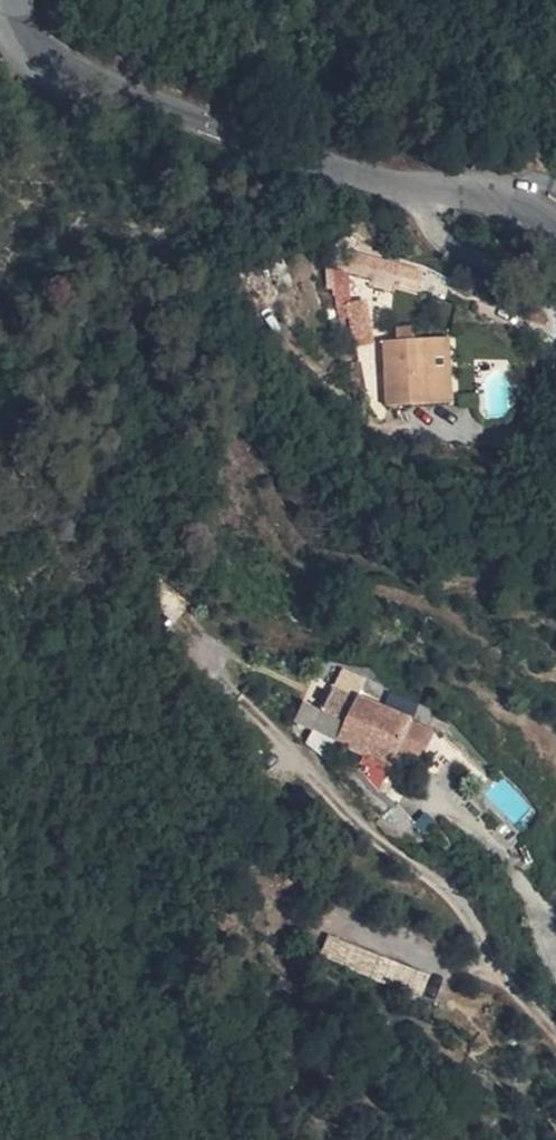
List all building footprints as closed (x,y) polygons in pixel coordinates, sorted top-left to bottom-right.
[(383,302),(388,280),(359,274),(354,297),(383,302)] [(386,385),(373,323),(353,327),(366,389),(386,385)] [(457,359),(393,364),(398,426),(462,421),(457,359)] [(353,704),(347,717),(378,717),(353,704)] [(378,717),(347,717),(333,747),(358,760),(362,753),(370,737),(378,717)] [(398,751),(408,732),(378,717),(370,737),(398,751)] [(398,751),(419,761),(429,742),(408,732),(398,751)] [(398,751),(370,737),(362,753),(391,766),(398,751)] [(408,781),(419,761),(398,751),(391,766),(389,770),(408,781)] [(358,760),(387,775),(389,770),(391,766),(362,753),(358,760)] [(349,779),(376,798),(387,775),(358,760),(349,779)] [(418,994),(427,975),(333,932),(324,951),(418,994)]
